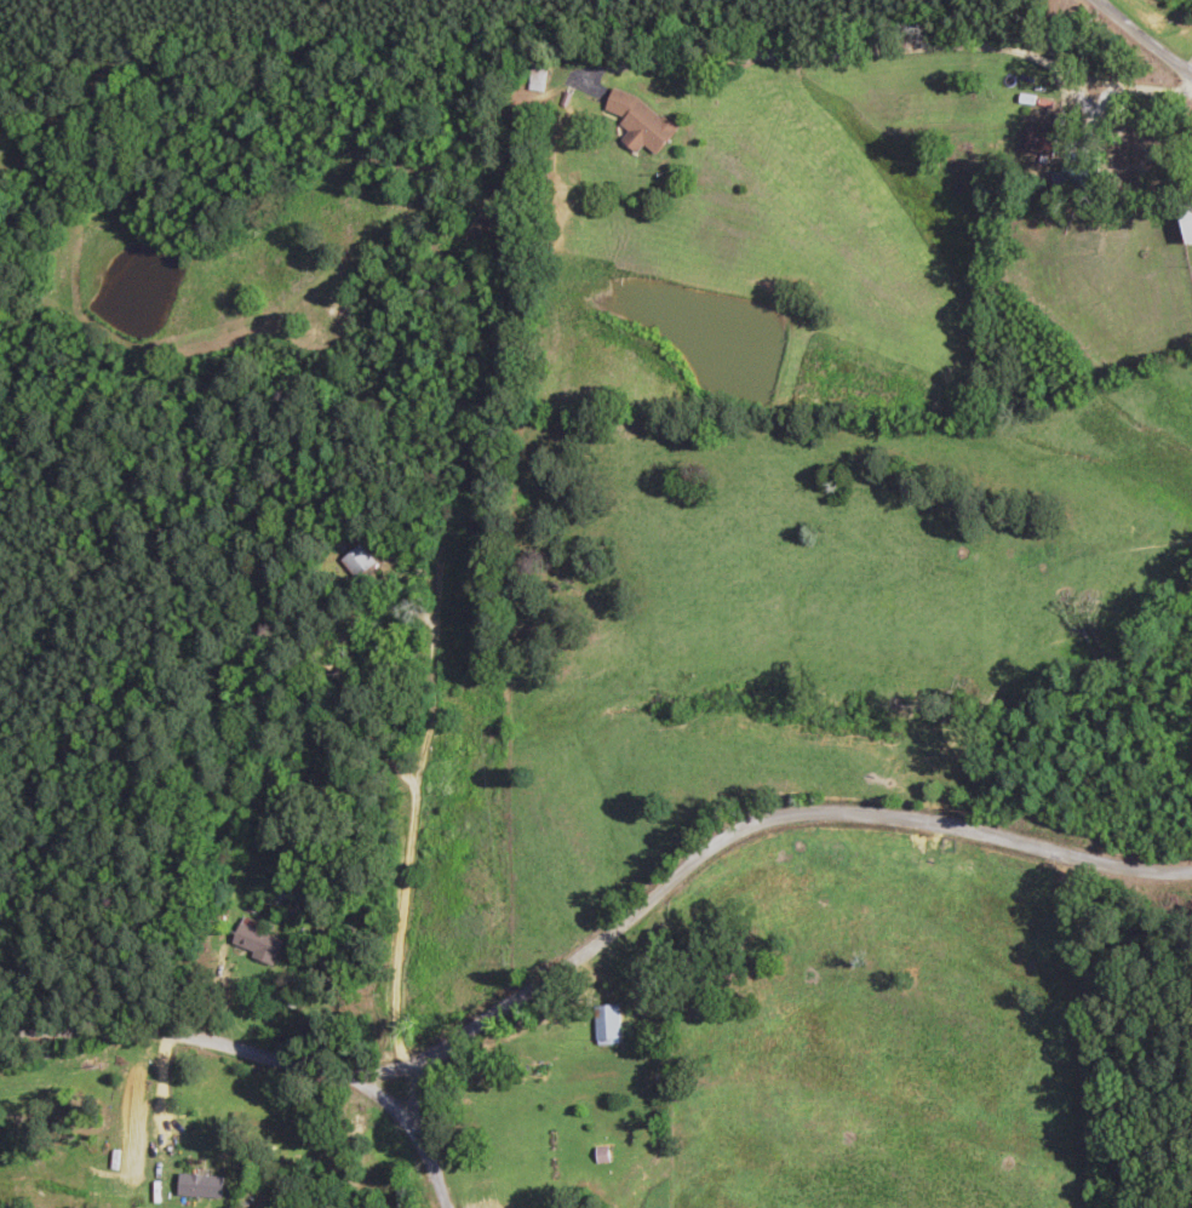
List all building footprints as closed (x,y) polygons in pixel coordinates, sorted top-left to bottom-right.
[(541,94),(547,61),(531,58),(525,90),(541,94)] [(653,155),(674,132),(632,95),(611,119),(627,132),(618,142),(634,155),(642,145),(653,155)] [(1173,202),(1182,246),(1191,244),(1191,199),(1173,202)] [(339,563),(356,580),(373,561),(356,545),(339,563)] [(281,939),(238,923),(228,951),(271,967),(281,939)] [(593,1043),(618,1043),(618,1007),(593,1007),(593,1043)] [(596,1148),(595,1163),(606,1164),(607,1150),(596,1148)] [(219,1197),(220,1176),(176,1175),(176,1196),(219,1197)]
